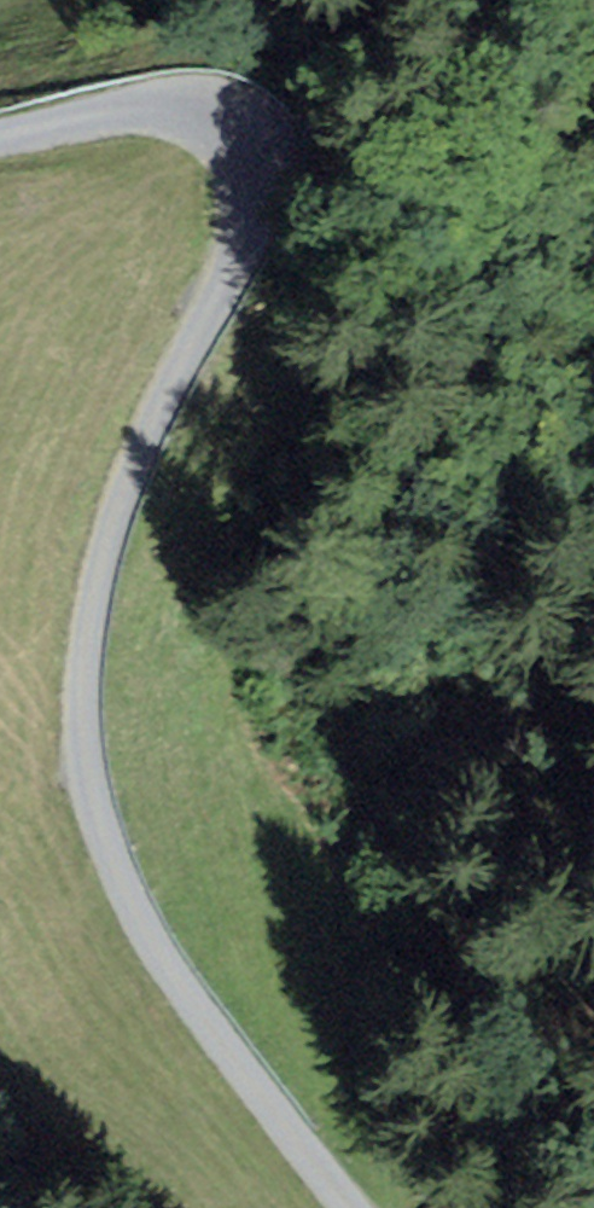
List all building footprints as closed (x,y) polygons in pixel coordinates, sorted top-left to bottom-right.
[(486,1190),(465,1207),(501,1207),(486,1190)]
